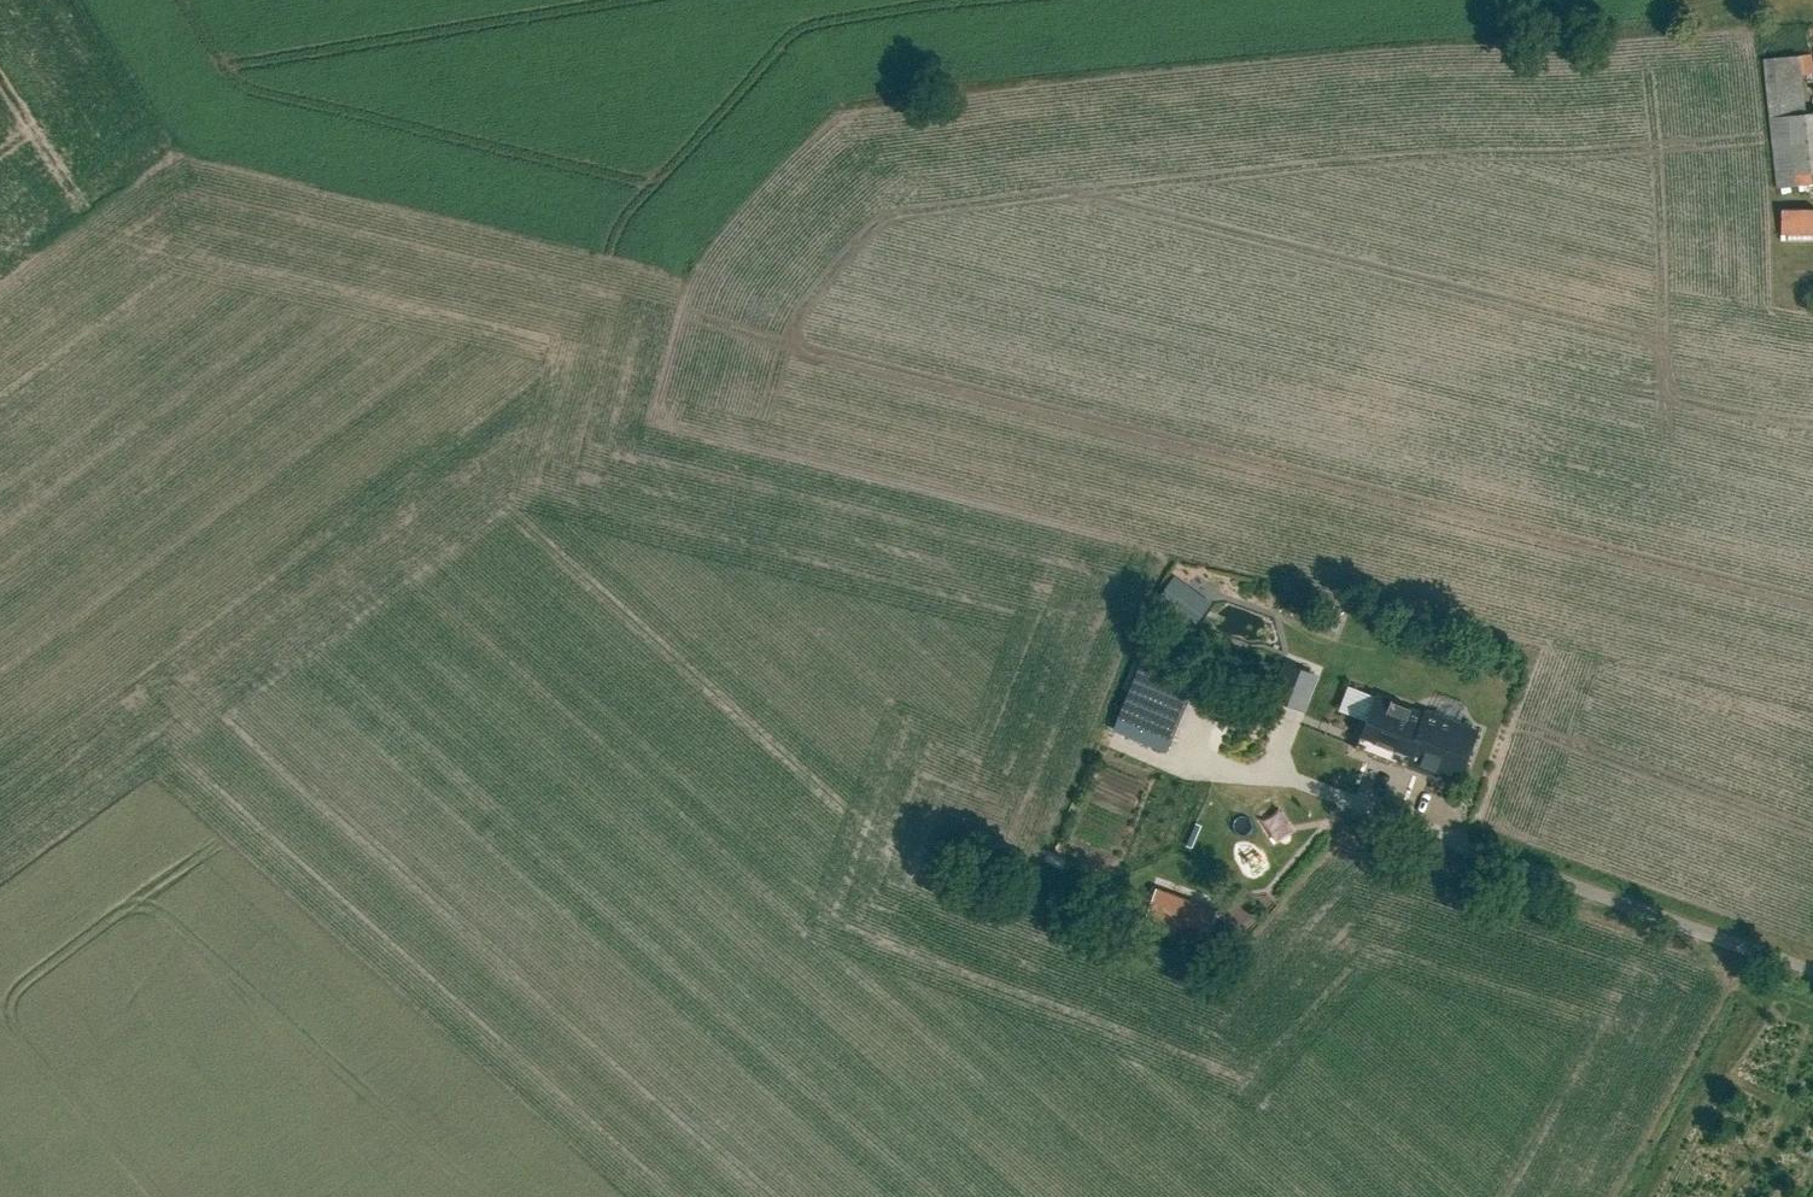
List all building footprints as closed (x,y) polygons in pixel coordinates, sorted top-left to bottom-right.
[(1769,59),(1782,188),(1812,185),(1812,113),(1811,114),(1805,55),(1769,59)] [(1791,210),(1792,243),(1812,242),(1812,209),(1791,210)] [(1169,576),(1151,605),(1191,630),(1209,601),(1169,576)] [(1205,673),(1153,652),(1128,716),(1179,737),(1205,673)] [(1323,672),(1292,660),(1277,698),(1309,710),(1323,672)] [(1485,728),(1384,692),(1366,742),(1467,778),(1485,728)] [(1223,912),(1165,891),(1153,925),(1210,946),(1223,912)]
